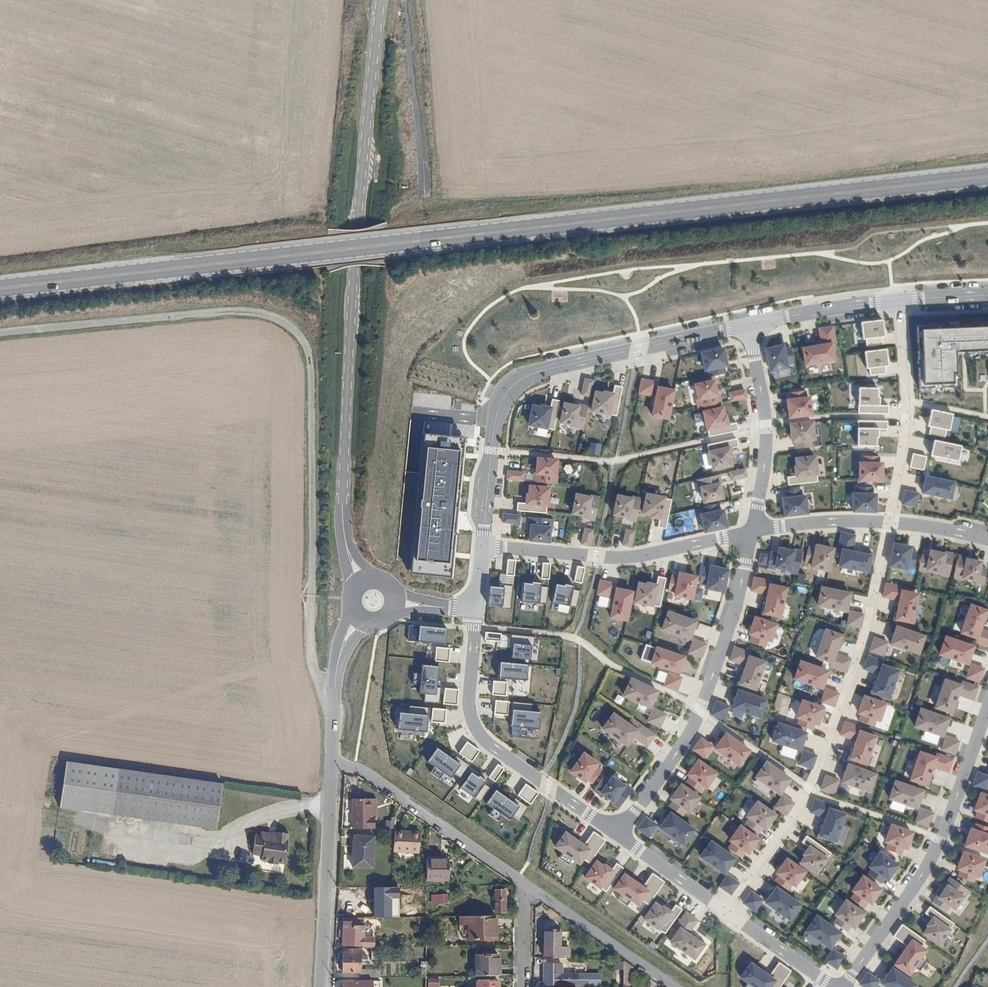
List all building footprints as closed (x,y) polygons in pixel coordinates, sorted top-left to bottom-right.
[(885,346),(884,339),(888,338),(886,321),(863,324),(865,341),(868,340),(869,348),(885,346)] [(839,362),(836,345),(839,344),(836,326),(820,329),(822,345),(804,348),(807,368),(839,362)] [(981,327),(981,330),(971,331),(971,327),(939,329),(939,332),(930,333),(930,329),(917,330),(917,346),(921,346),(921,354),(918,354),(918,363),(922,363),(922,371),(919,371),(919,392),(953,391),(952,378),(956,378),(955,356),(966,355),(966,358),(987,357),(987,327),(981,327)] [(790,351),(783,352),(782,350),(766,353),(770,375),(787,371),(787,369),(794,367),(790,351)] [(890,375),(889,368),(892,368),(890,351),(869,353),(870,370),(871,370),(872,377),(890,375)] [(727,369),(723,352),(702,357),(706,374),(709,373),(710,380),(726,376),(724,369),(727,369)] [(590,400),(593,385),(585,383),(582,399),(590,400)] [(653,399),(655,386),(642,383),(639,397),(653,399)] [(699,412),(721,407),(719,398),(717,399),(713,385),(696,390),(699,403),(697,403),(699,412)] [(881,389),(861,388),(861,413),(890,414),(890,406),(883,406),(883,398),(881,398),(881,389)] [(617,420),(623,391),(615,389),(613,398),(605,396),(604,398),(596,397),(592,415),(617,420)] [(668,422),(674,394),(659,391),(653,419),(668,422)] [(745,393),(729,397),(731,405),(746,401),(745,393)] [(790,396),(791,404),(788,404),(790,421),(811,418),(810,402),(807,402),(806,394),(790,396)] [(555,433),(560,404),(553,403),(551,412),(542,410),(542,412),(533,410),(530,428),(555,433)] [(584,433),(588,410),(579,408),(578,410),(565,408),(561,426),(575,429),(574,431),(584,433)] [(950,431),(953,431),(956,415),(935,411),(932,427),(935,428),(933,435),(949,438),(950,431)] [(737,427),(728,429),(726,420),(724,420),(723,412),(705,416),(710,440),(739,434),(737,427)] [(861,422),(861,447),(880,448),(880,439),(881,439),(882,430),(891,430),(891,422),(861,422)] [(811,443),(815,443),(813,426),(791,428),(793,445),(796,445),(797,452),(812,450),(811,443)] [(468,440),(430,437),(417,572),(456,576),(468,440)] [(966,447),(938,441),(934,459),(962,464),(966,447)] [(730,461),(732,460),(730,451),(739,449),(737,442),(709,448),(714,473),(732,469),(730,461)] [(929,457),(915,454),(912,468),(926,471),(929,457)] [(863,463),(860,463),(860,484),(887,484),(887,463),(881,463),(881,456),(863,456),(863,463)] [(796,471),(797,480),(788,481),(789,488),(818,485),(816,460),(797,462),(798,471),(796,471)] [(538,463),(537,477),(535,477),(534,486),(557,488),(558,479),(555,479),(557,465),(538,463)] [(730,476),(732,484),(747,481),(745,473),(730,476)] [(524,477),(508,476),(507,484),(523,485),(524,477)] [(958,484),(928,477),(925,495),(955,501),(958,484)] [(722,502),(719,488),(722,487),(720,478),(697,483),(699,492),(701,492),(704,506),(722,502)] [(858,494),(856,494),(855,513),(876,513),(880,513),(880,495),(875,495),(875,488),(858,487),(858,494)] [(549,492),(530,490),(530,499),(527,499),(527,508),(518,507),(518,515),(547,517),(549,492)] [(788,516),(809,513),(808,497),(805,497),(804,490),(788,492),(788,499),(786,499),(788,516)] [(903,506),(918,509),(921,495),(906,492),(903,506)] [(652,520),(660,522),(658,531),(666,532),(672,503),(647,498),(644,516),(652,518),(652,520)] [(591,500),(591,502),(577,499),(573,517),(587,520),(587,522),(595,524),(600,501),(591,500)] [(632,500),(632,503),(618,500),(615,518),(628,521),(628,523),(636,525),(641,502),(632,500)] [(708,516),(705,516),(708,533),(730,528),(726,512),(724,512),(722,505),(706,508),(708,516)] [(504,527),(520,528),(520,520),(504,519),(504,527)] [(554,520),(531,519),(530,528),(533,528),(531,542),(550,543),(551,530),(553,530),(554,520)] [(593,531),(586,530),(583,545),(590,547),(593,531)] [(635,532),(628,531),(625,546),(632,548),(635,532)] [(857,534),(843,532),(840,549),(844,550),(841,565),(869,571),(872,555),(873,552),(862,550),(861,553),(854,551),(857,534)] [(890,568),(907,572),(907,569),(914,571),(918,555),(910,553),(911,550),(894,547),(890,568)] [(833,552),(817,549),(816,552),(809,550),(806,566),(813,567),(812,570),(829,574),(833,552)] [(762,550),(759,563),(767,565),(770,552),(762,550)] [(798,577),(803,554),(794,552),(794,555),(780,552),(779,557),(771,555),(768,571),(776,572),(776,570),(790,573),(790,575),(798,577)] [(949,579),(954,556),(945,554),(944,557),(931,554),(930,559),(922,557),(919,573),(927,575),(927,572),(941,575),(940,577),(949,579)] [(968,560),(959,558),(954,581),(963,583),(963,580),(977,583),(976,586),(984,587),(987,571),(980,570),(981,565),(967,562),(968,560)] [(507,579),(515,580),(516,564),(508,564),(507,579)] [(725,589),(729,568),(713,565),(712,568),(705,566),(702,582),(709,583),(709,586),(725,589)] [(551,567),(544,566),(542,583),(550,583),(551,567)] [(585,571),(578,570),(575,585),(582,587),(585,571)] [(680,577),(680,580),(673,579),(670,594),(677,596),(676,599),(692,602),(697,580),(680,577)] [(648,587),(648,589),(639,587),(636,605),(661,610),(666,582),(659,580),(657,589),(648,587)] [(781,620),(786,592),(771,589),(772,584),(755,581),(752,595),(769,598),(767,605),(764,605),(762,616),(781,620)] [(615,587),(601,584),(598,598),(612,601),(615,587)] [(904,590),(886,586),(883,600),(900,604),(899,611),(896,610),(894,622),(897,622),(912,625),(918,598),(903,594),(904,590)] [(524,588),(523,605),(547,608),(549,591),(541,590),(541,588),(533,587),(532,589),(524,588)] [(489,609),(503,610),(503,613),(512,613),(514,590),(505,589),(504,592),(491,590),(489,609)] [(565,589),(565,590),(557,589),(553,606),(578,611),(581,594),(573,592),(573,590),(565,589)] [(847,614),(850,597),(822,591),(819,608),(847,614)] [(633,595),(617,592),(612,620),(627,623),(633,595)] [(987,649),(987,634),(980,632),(983,625),(985,626),(987,617),(987,614),(986,614),(971,608),(962,635),(977,640),(975,645),(987,649)] [(848,628),(861,631),(864,617),(851,614),(848,628)] [(664,633),(691,642),(696,626),(669,616),(664,633)] [(751,637),(754,638),(751,645),(766,650),(769,643),(772,644),(777,628),(756,621),(751,637)] [(419,626),(418,642),(446,644),(447,629),(419,626)] [(635,629),(633,636),(643,638),(645,631),(635,629)] [(919,656),(924,640),(897,630),(891,647),(919,656)] [(847,675),(851,662),(835,657),(838,650),(840,651),(844,640),(841,639),(826,633),(817,660),(832,665),(830,670),(847,675)] [(486,644),(502,646),(502,638),(486,636),(486,644)] [(536,641),(512,639),(512,648),(514,648),(513,662),(532,663),(533,650),(535,650),(536,641)] [(968,666),(974,650),(946,640),(941,657),(968,666)] [(888,645),(875,641),(870,654),(883,658),(888,645)] [(707,647),(695,643),(690,656),(703,660),(707,647)] [(681,669),(686,655),(660,646),(655,660),(681,669)] [(449,648),(436,647),(434,660),(448,661),(449,648)] [(747,670),(745,677),(742,676),(738,686),(756,692),(765,666),(750,661),(752,656),(735,650),(731,664),(747,670)] [(885,664),(868,659),(864,672),(880,677),(878,684),(875,684),(871,695),(874,696),(889,701),(898,674),(884,669),(885,664)] [(439,704),(441,688),(437,688),(438,667),(422,665),(421,674),(414,673),(413,685),(420,685),(419,694),(425,695),(424,702),(439,704)] [(823,691),(829,675),(802,665),(796,682),(823,691)] [(529,668),(501,666),(500,681),(527,684),(529,668)] [(980,685),(985,672),(972,667),(967,680),(980,685)] [(683,678),(670,674),(666,687),(678,691),(683,678)] [(652,708),(659,692),(633,680),(626,696),(652,708)] [(974,703),(978,690),(962,684),(960,688),(946,683),(936,710),(951,715),(954,716),(958,705),(955,704),(958,697),(974,703)] [(507,700),(508,686),(494,685),(493,699),(507,700)] [(444,689),(443,704),(457,705),(458,690),(444,689)] [(822,705),(835,710),(840,697),(827,692),(822,705)] [(739,694),(733,711),(760,720),(766,703),(739,694)] [(878,722),(880,723),(886,707),(865,700),(860,716),(862,717),(860,724),(875,729),(878,722)] [(510,705),(497,704),(496,718),(509,719),(510,705)] [(803,704),(798,720),(801,721),(798,728),(813,733),(816,726),(819,727),(824,711),(803,704)] [(725,722),(730,709),(717,705),(712,718),(725,722)] [(426,732),(428,707),(409,706),(408,713),(399,712),(398,729),(426,732)] [(533,708),(514,706),(512,731),(540,733),(542,716),(533,715),(533,708)] [(445,723),(446,709),(432,708),(431,721),(445,723)] [(667,718),(655,712),(649,725),(661,731),(667,718)] [(943,738),(949,722),(921,712),(916,729),(943,738)] [(627,749),(634,739),(648,750),(656,738),(633,722),(629,728),(614,718),(604,732),(627,749)] [(862,731),(846,725),(841,738),(857,744),(855,751),(853,750),(849,761),(852,762),(867,767),(876,740),(861,735),(862,731)] [(801,753),(806,736),(779,727),(773,744),(801,753)] [(727,738),(717,752),(740,768),(750,754),(727,738)] [(955,757),(960,744),(947,739),(942,752),(955,757)] [(702,742),(694,753),(705,760),(713,749),(702,742)] [(481,755),(468,746),(460,757),(473,766),(481,755)] [(432,776),(441,783),(445,777),(452,782),(456,777),(462,781),(471,770),(458,761),(456,764),(438,752),(429,765),(436,770),(432,776)] [(813,772),(818,759),(804,754),(800,767),(813,772)] [(949,775),(954,762),(937,756),(936,760),(921,755),(912,782),(926,787),(929,788),(933,777),(931,777),(933,770),(949,775)] [(599,767),(585,757),(573,775),(586,785),(588,782),(594,787),(603,774),(597,769),(599,767)] [(61,808),(217,830),(223,784),(67,762),(61,808)] [(690,778),(692,779),(688,786),(701,795),(705,789),(708,790),(717,777),(700,764),(690,778)] [(791,782),(767,766),(757,780),(780,797),(791,782)] [(506,773),(499,768),(490,780),(497,785),(506,773)] [(876,777),(849,768),(843,785),(870,794),(876,777)] [(978,775),(974,788),(987,793),(987,789),(987,778),(978,775)] [(479,781),(473,776),(463,791),(483,805),(493,791),(486,786),(487,784),(480,779),(479,781)] [(614,799),(613,801),(620,807),(634,788),(626,782),(625,784),(614,776),(610,780),(604,776),(595,789),(602,793),(603,791),(614,799)] [(840,783),(826,779),(822,792),(835,797),(840,783)] [(923,794),(896,784),(890,801),(917,810),(923,794)] [(527,788),(519,799),(532,808),(540,797),(527,788)] [(700,801),(682,788),(673,802),(675,804),(671,810),(683,819),(688,813),(691,815),(700,801)] [(491,818),(500,825),(504,819),(511,824),(515,819),(521,824),(530,811),(517,802),(514,806),(497,794),(488,807),(495,812),(491,818)] [(981,796),(976,812),(979,813),(976,820),(987,824),(987,798),(981,796)] [(374,818),(376,818),(376,799),(352,799),(352,829),(374,829),(374,818)] [(787,818),(795,807),(784,799),(776,810),(787,818)] [(816,802),(811,815),(827,821),(825,828),(822,827),(819,838),(821,839),(836,844),(846,817),(831,812),(832,808),(816,802)] [(758,806),(748,819),(751,821),(747,827),(760,836),(764,830),(766,832),(776,818),(758,806)] [(917,825),(930,829),(935,816),(921,811),(917,825)] [(695,834),(672,817),(662,831),(685,848),(695,834)] [(650,840),(658,829),(647,821),(639,832),(650,840)] [(987,852),(987,830),(977,826),(975,833),(972,832),(966,848),(987,855),(987,852)] [(892,828),(887,844),(889,845),(887,852),(902,857),(904,850),(907,851),(913,835),(892,828)] [(278,862),(286,863),(289,831),(275,830),(274,836),(270,836),(271,832),(261,831),(261,834),(256,834),(254,854),(263,855),(262,860),(268,861),(267,864),(278,865),(278,862)] [(741,830),(732,844),(734,845),(730,851),(743,860),(747,854),(750,856),(759,842),(741,830)] [(394,852),(419,854),(420,833),(395,831),(394,852)] [(557,850),(564,855),(560,861),(570,868),(574,862),(581,867),(584,862),(591,867),(607,843),(595,835),(585,849),(567,837),(557,850)] [(352,867),(372,868),(374,837),(354,836),(352,867)] [(802,865),(817,876),(832,856),(808,839),(803,845),(810,850),(805,857),(807,858),(802,865)] [(736,862),(712,845),(702,860),(726,876),(736,862)] [(881,855),(871,869),(873,871),(869,877),(882,886),(886,880),(889,882),(898,868),(881,855)] [(977,877),(979,878),(985,862),(964,855),(959,871),(961,872),(959,879),(974,884),(977,877)] [(426,880),(449,880),(449,858),(427,858),(426,880)] [(794,887),(796,889),(806,875),(788,862),(778,876),(781,878),(776,884),(790,893),(794,887)] [(606,869),(605,870),(598,865),(587,881),(608,895),(625,871),(618,866),(613,874),(606,869)] [(623,897),(619,903),(629,909),(633,903),(640,908),(643,904),(650,908),(666,885),(654,876),(644,891),(626,878),(616,892),(623,897)] [(733,898),(741,886),(729,878),(721,890),(733,898)] [(864,879),(854,893),(856,895),(852,901),(865,910),(869,904),(872,906),(882,892),(864,879)] [(965,901),(970,893),(951,880),(946,887),(948,889),(940,900),(938,898),(933,905),(947,914),(951,908),(955,911),(963,899),(965,901)] [(400,917),(400,887),(374,887),(374,917),(400,917)] [(495,913),(506,913),(506,890),(495,890),(495,913)] [(791,922),(801,907),(777,891),(767,906),(791,922)] [(432,904),(448,903),(448,893),(432,894),(432,904)] [(756,914),(764,903),(753,895),(745,906),(756,914)] [(847,904),(837,917),(839,919),(835,925),(848,934),(852,928),(855,930),(865,916),(847,904)] [(657,907),(646,922),(667,937),(683,913),(677,908),(672,915),(665,910),(664,912),(657,907)] [(925,936),(940,947),(955,926),(930,909),(926,915),(933,921),(928,928),(930,929),(925,936)] [(468,941),(496,940),(496,916),(458,916),(459,925),(468,925),(468,941)] [(673,945),(696,962),(705,949),(707,946),(697,940),(696,942),(690,938),(699,924),(688,916),(678,930),(681,933),(673,945)] [(374,936),(364,936),(364,921),(363,921),(363,917),(344,917),(344,921),(343,922),(343,930),(340,930),(340,937),(343,937),(343,946),(373,946),(374,936)] [(831,950),(841,936),(818,919),(808,934),(831,950)] [(915,969),(921,973),(927,964),(921,960),(926,953),(922,949),(926,943),(903,927),(895,939),(909,949),(896,967),(910,976),(915,969)] [(570,948),(560,947),(560,930),(544,929),(543,958),(570,959),(570,948)] [(380,970),(360,970),(360,960),(367,960),(367,955),(360,955),(360,951),(351,951),(351,953),(342,953),(342,973),(360,973),(360,978),(380,978),(380,970)] [(838,972),(846,960),(835,952),(827,964),(838,972)] [(476,976),(499,975),(499,955),(475,955),(476,976)] [(624,985),(629,986),(633,967),(624,960),(624,969),(624,973),(624,985)] [(543,985),(576,986),(598,986),(598,975),(562,975),(562,964),(543,964),(543,985)] [(749,986),(783,986),(793,974),(780,965),(770,979),(752,967),(743,980),(750,985),(749,986)] [(894,971),(884,986),(886,986),(916,986),(894,971)] [(869,975),(861,986),(862,986),(878,986),(881,983),(869,975)]
